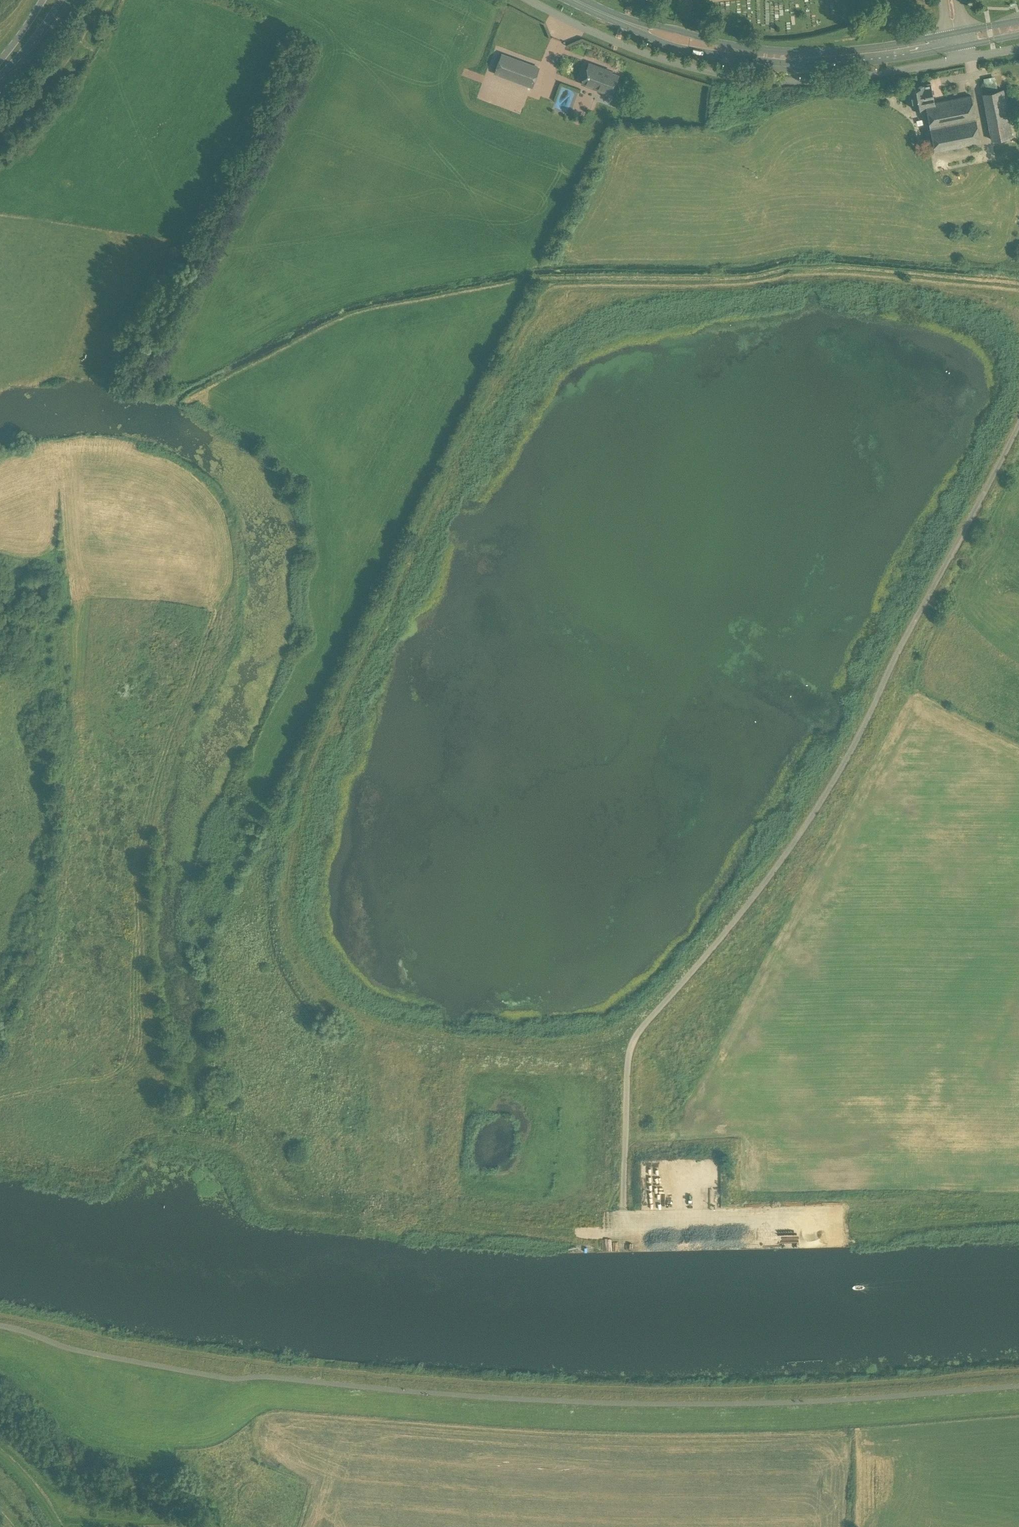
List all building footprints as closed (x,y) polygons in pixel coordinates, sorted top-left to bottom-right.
[(532,88),(540,67),(501,52),(494,73),(532,88)] [(611,92),(618,75),(610,72),(611,71),(589,63),(582,83),(604,91),(604,90),(611,92)] [(997,75),(984,76),(985,85),(998,84),(997,75)] [(934,102),(930,83),(917,85),(917,87),(908,89),(912,107),(921,105),(922,110),(926,109),(935,151),(980,142),(970,95),(934,102)] [(992,140),(1012,136),(1003,89),(983,93),(992,140)]
